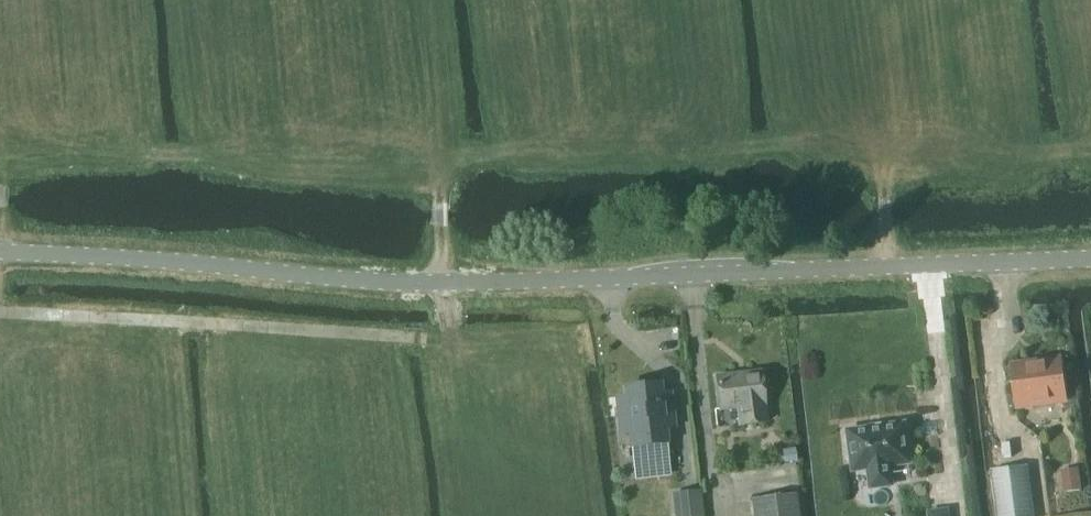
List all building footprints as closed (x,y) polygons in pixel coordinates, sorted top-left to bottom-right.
[(1011,367),(1017,406),(1065,400),(1060,361),(1011,367)] [(759,372),(715,377),(719,410),(736,408),(738,425),(764,422),(762,405),(763,405),(759,372)] [(617,400),(621,432),(630,430),(634,467),(666,463),(662,427),(671,426),(670,419),(669,419),(668,407),(669,407),(667,395),(658,396),(657,384),(625,388),(627,399),(617,400)] [(905,426),(850,433),(855,470),(870,468),(873,487),(892,485),(889,462),(909,459),(905,426)] [(781,451),(782,463),(795,462),(793,449),(781,451)] [(990,471),(995,515),(1033,515),(1026,466),(990,471)] [(1061,470),(1064,493),(1080,490),(1077,468),(1061,470)] [(674,495),(676,515),(700,515),(698,492),(674,495)] [(795,495),(751,500),(753,515),(797,515),(795,495)]
